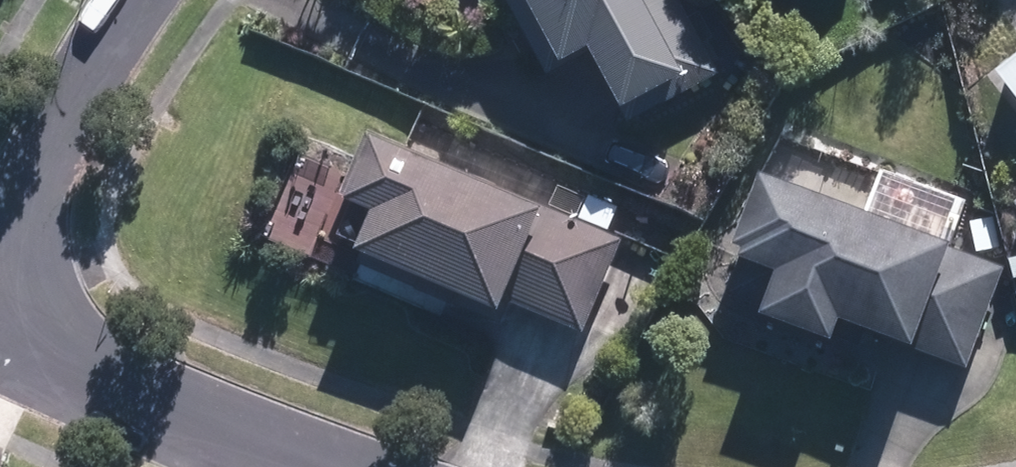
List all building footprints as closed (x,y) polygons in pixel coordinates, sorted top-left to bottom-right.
[(676,0),(506,0),(545,72),(587,51),(626,123),(715,74),(676,0)] [(996,73),(1015,99),(1015,57),(996,73)] [(620,241),(365,131),(339,193),(344,196),(341,202),(350,205),(336,237),(356,245),(354,254),(358,256),(356,263),(499,325),(509,301),(581,333),(620,241)] [(1002,268),(759,175),(731,247),(740,252),(724,295),(761,309),(758,317),(829,344),(838,322),(963,368),(1002,268)] [(616,205),(587,193),(576,218),(605,230),(616,205)]
